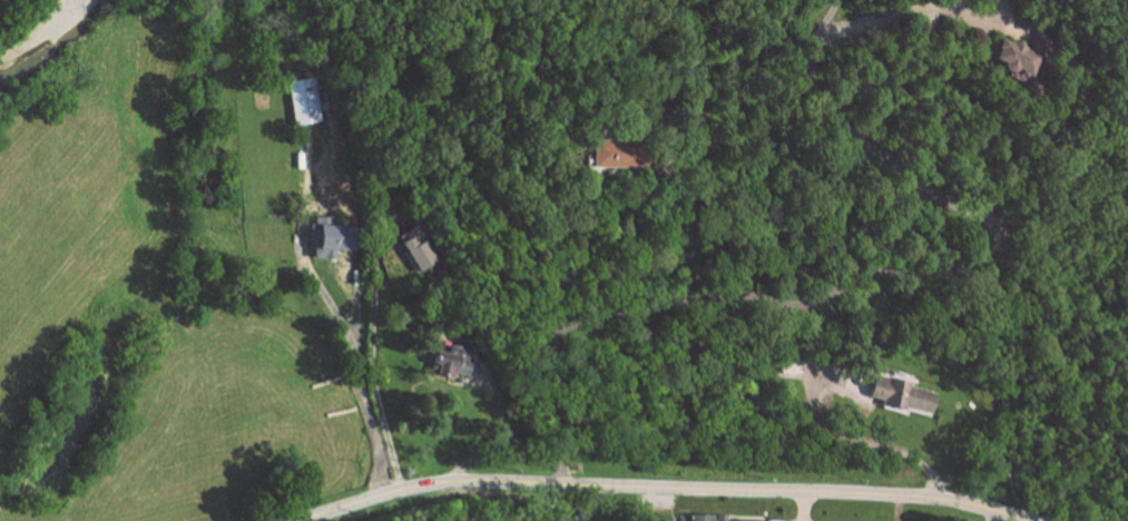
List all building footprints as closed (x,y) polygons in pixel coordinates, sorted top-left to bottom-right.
[(1029,79),(1050,36),(1035,29),(1026,46),(1001,34),(988,60),(1029,79)] [(319,122),(315,77),(286,80),(291,125),(319,122)] [(589,142),(590,167),(642,165),(641,140),(589,142)] [(353,248),(352,224),(332,225),(332,217),(316,217),(316,248),(323,248),(323,255),(335,255),(335,248),(353,248)] [(400,233),(413,271),(434,264),(421,226),(400,233)] [(468,376),(475,345),(448,339),(447,346),(437,343),(430,373),(448,378),(450,371),(468,376)] [(936,392),(873,375),(868,396),(883,400),(881,407),(906,413),(907,409),(930,415),(936,392)]
